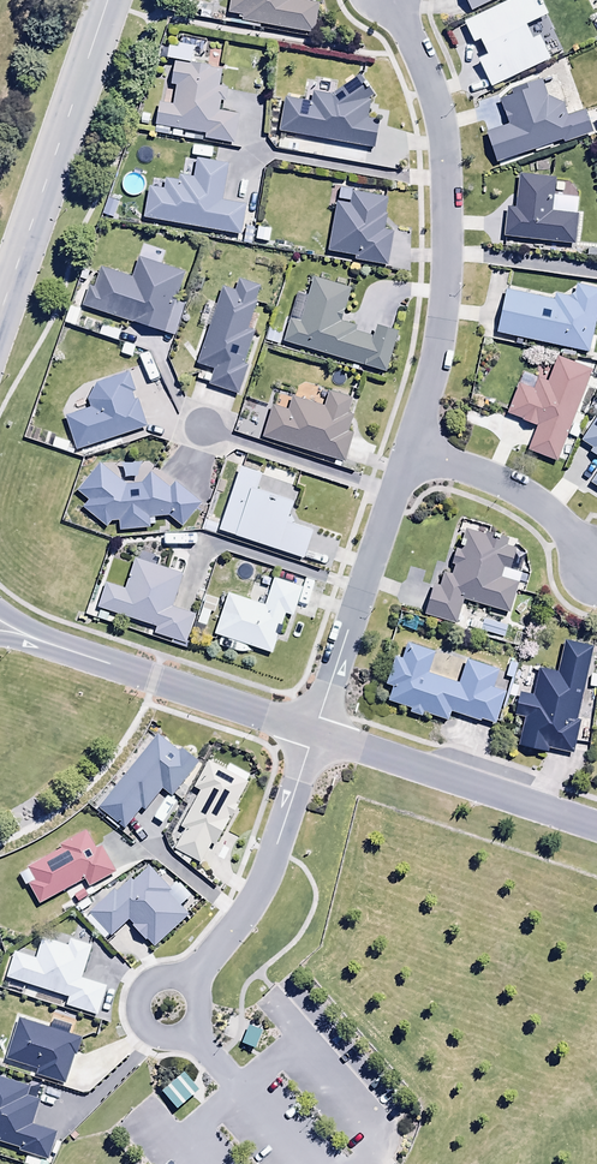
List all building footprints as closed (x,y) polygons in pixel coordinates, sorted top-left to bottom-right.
[(242,23),(314,35),(319,6),(294,2),(294,0),(232,0),(229,16),(243,19),(242,23)] [(475,47),(482,44),(489,58),(480,63),(492,90),(552,62),(541,38),(534,41),(528,28),(549,18),(541,0),(517,0),(464,24),(475,47)] [(472,14),(504,0),(466,0),(472,14)] [(576,20),(596,12),(596,0),(588,0),(571,7),(576,20)] [(159,107),(156,127),(207,137),(206,141),(236,147),(241,119),(215,114),(223,73),(176,64),(171,86),(177,87),(173,109),(159,107)] [(334,95),(327,98),(314,95),(312,106),(285,101),(280,133),(375,150),(380,123),(367,121),(369,105),(367,105),(374,99),(370,92),(367,94),(363,88),(366,85),(361,78),(334,95)] [(564,141),(565,145),(594,136),(587,115),(567,121),(562,107),(547,100),(541,84),(512,95),(512,98),(501,104),(509,127),(488,134),(497,162),(564,141)] [(330,147),(329,156),(362,163),(364,154),(330,147)] [(150,189),(144,220),(242,236),(246,208),(223,204),(229,168),(197,163),(194,182),(180,179),(180,183),(168,181),(166,192),(150,189)] [(508,211),(505,237),(574,245),(578,217),(553,214),(556,182),(522,178),(518,212),(508,211)] [(338,204),(328,253),(357,259),(356,262),(387,269),(395,233),(386,232),(391,204),(353,196),(351,206),(338,204)] [(175,302),(184,274),(139,258),(131,281),(102,271),(96,291),(89,288),(83,307),(175,337),(186,305),(175,302)] [(290,321),(284,343),(387,374),(399,334),(378,328),(375,339),(356,333),(358,329),(342,324),(352,292),(315,280),(301,325),(290,321)] [(249,331),(261,290),(240,283),(236,294),(223,290),(198,367),(214,371),(210,385),(241,394),(248,368),(245,367),(255,333),(249,331)] [(498,334),(591,353),(594,340),(596,340),(596,327),(596,325),(596,293),(577,288),(574,300),(556,296),(555,303),(506,293),(498,334)] [(596,385),(596,381),(590,378),(591,374),(559,361),(549,386),(538,381),(534,391),(521,386),(508,417),(539,429),(529,453),(556,465),(558,460),(565,463),(596,385)] [(66,421),(76,451),(148,428),(140,402),(135,403),(132,395),(136,394),(130,376),(95,388),(88,402),(91,411),(66,421)] [(272,408),(263,439),(345,464),(354,436),(348,434),(353,417),(348,416),(353,402),(330,395),(325,410),(293,400),(289,414),(272,408)] [(583,443),(593,450),(591,453),(596,458),(596,422),(583,443)] [(120,524),(119,532),(150,530),(149,520),(169,518),(182,529),(202,507),(176,486),(171,492),(152,475),(144,487),(126,488),(101,467),(79,494),(89,503),(85,511),(106,529),(112,523),(120,524)] [(259,492),(264,476),(241,469),(220,533),(305,561),(313,533),(288,525),(295,503),(259,492)] [(508,544),(467,532),(461,552),(458,551),(453,567),(456,568),(453,577),(445,575),(441,589),(435,587),(426,618),(456,626),(463,602),(511,616),(519,586),(501,580),(504,569),(511,571),(517,551),(506,548),(508,544)] [(106,586),(98,610),(158,630),(156,636),(185,646),(195,616),(172,609),(183,576),(137,560),(126,592),(106,586)] [(293,618),(302,590),(274,582),(265,608),(229,596),(215,638),(272,657),(279,638),(275,636),(278,627),(283,629),(287,616),(293,618)] [(578,724),(594,650),(566,644),(559,676),(541,672),(535,700),(521,697),(516,716),(526,718),(519,749),(543,754),(545,748),(575,755),(582,724),(578,724)] [(393,690),(388,704),(412,712),(411,716),(423,720),(425,715),(448,724),(452,714),(481,724),(482,721),(495,725),(506,695),(494,690),(500,674),(467,663),(459,687),(428,676),(435,655),(408,646),(403,661),(396,659),(386,688),(393,690)] [(180,754),(159,737),(100,813),(124,831),(139,812),(143,815),(161,791),(173,800),(200,765),(182,751),(180,754)] [(186,833),(175,852),(201,867),(212,847),(216,849),(238,811),(236,810),(250,786),(247,785),(250,779),(230,768),(226,774),(209,765),(194,791),(201,796),(181,831),(186,833)] [(30,888),(39,906),(85,882),(89,889),(116,874),(103,850),(97,853),(88,836),(61,850),(62,853),(30,870),(37,884),(30,888)] [(155,950),(188,917),(167,896),(172,892),(149,869),(134,885),(130,881),(117,895),(115,892),(89,919),(112,941),(130,922),(135,928),(132,931),(145,944),(147,942),(155,950)] [(15,954),(7,981),(69,1001),(67,1008),(98,1018),(108,989),(82,980),(92,950),(70,943),(68,948),(44,941),(37,961),(15,954)] [(82,1042),(19,1021),(6,1059),(40,1071),(38,1075),(65,1085),(82,1042)] [(263,1033),(249,1029),(243,1047),(257,1052),(263,1033)] [(200,1094),(185,1077),(163,1095),(178,1112),(200,1094)] [(22,1149),(21,1152),(49,1161),(57,1135),(32,1128),(40,1104),(28,1100),(31,1091),(0,1081),(0,1143),(22,1149)]
